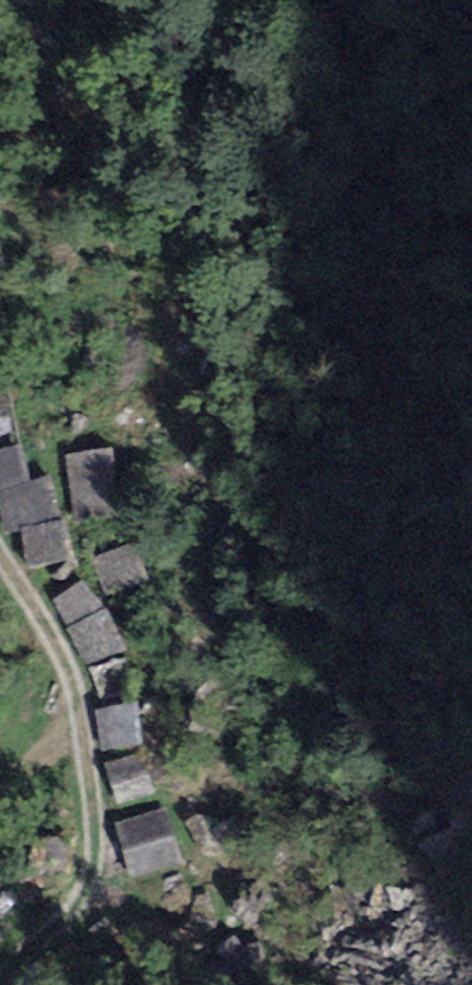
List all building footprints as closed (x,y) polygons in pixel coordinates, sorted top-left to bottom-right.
[(8,268),(0,242),(0,271),(8,268)] [(0,407),(0,439),(21,433),(12,404),(0,407)] [(79,512),(123,506),(113,435),(69,441),(79,512)] [(24,444),(0,449),(0,483),(31,477),(24,444)] [(17,525),(62,516),(55,481),(9,490),(17,525)] [(110,585),(151,571),(137,532),(96,546),(110,585)] [(90,654),(126,635),(90,565),(54,583),(90,654)] [(156,794),(153,754),(113,757),(116,797),(156,794)] [(186,856),(172,802),(125,814),(139,868),(186,856)]
